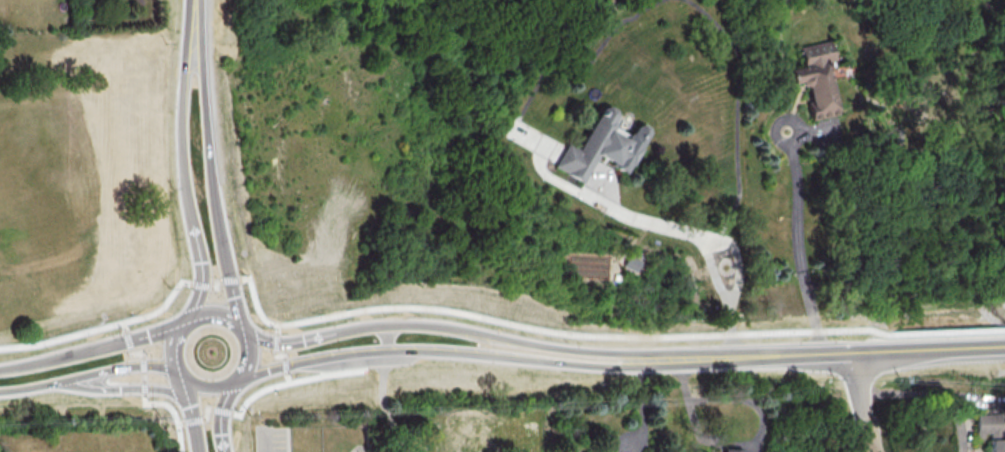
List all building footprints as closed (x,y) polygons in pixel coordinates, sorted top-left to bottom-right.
[(798,45),(802,66),(789,68),(792,85),(805,82),(811,118),(835,114),(826,60),(832,59),(829,40),(798,45)] [(553,167),(584,181),(595,156),(628,171),(648,127),(635,122),(627,139),(608,131),(617,111),(600,103),(579,150),(564,143),(553,167)] [(985,438),(994,438),(994,413),(972,413),(972,431),(985,431),(985,438)] [(986,451),(1004,451),(1004,439),(987,438),(986,451)]
